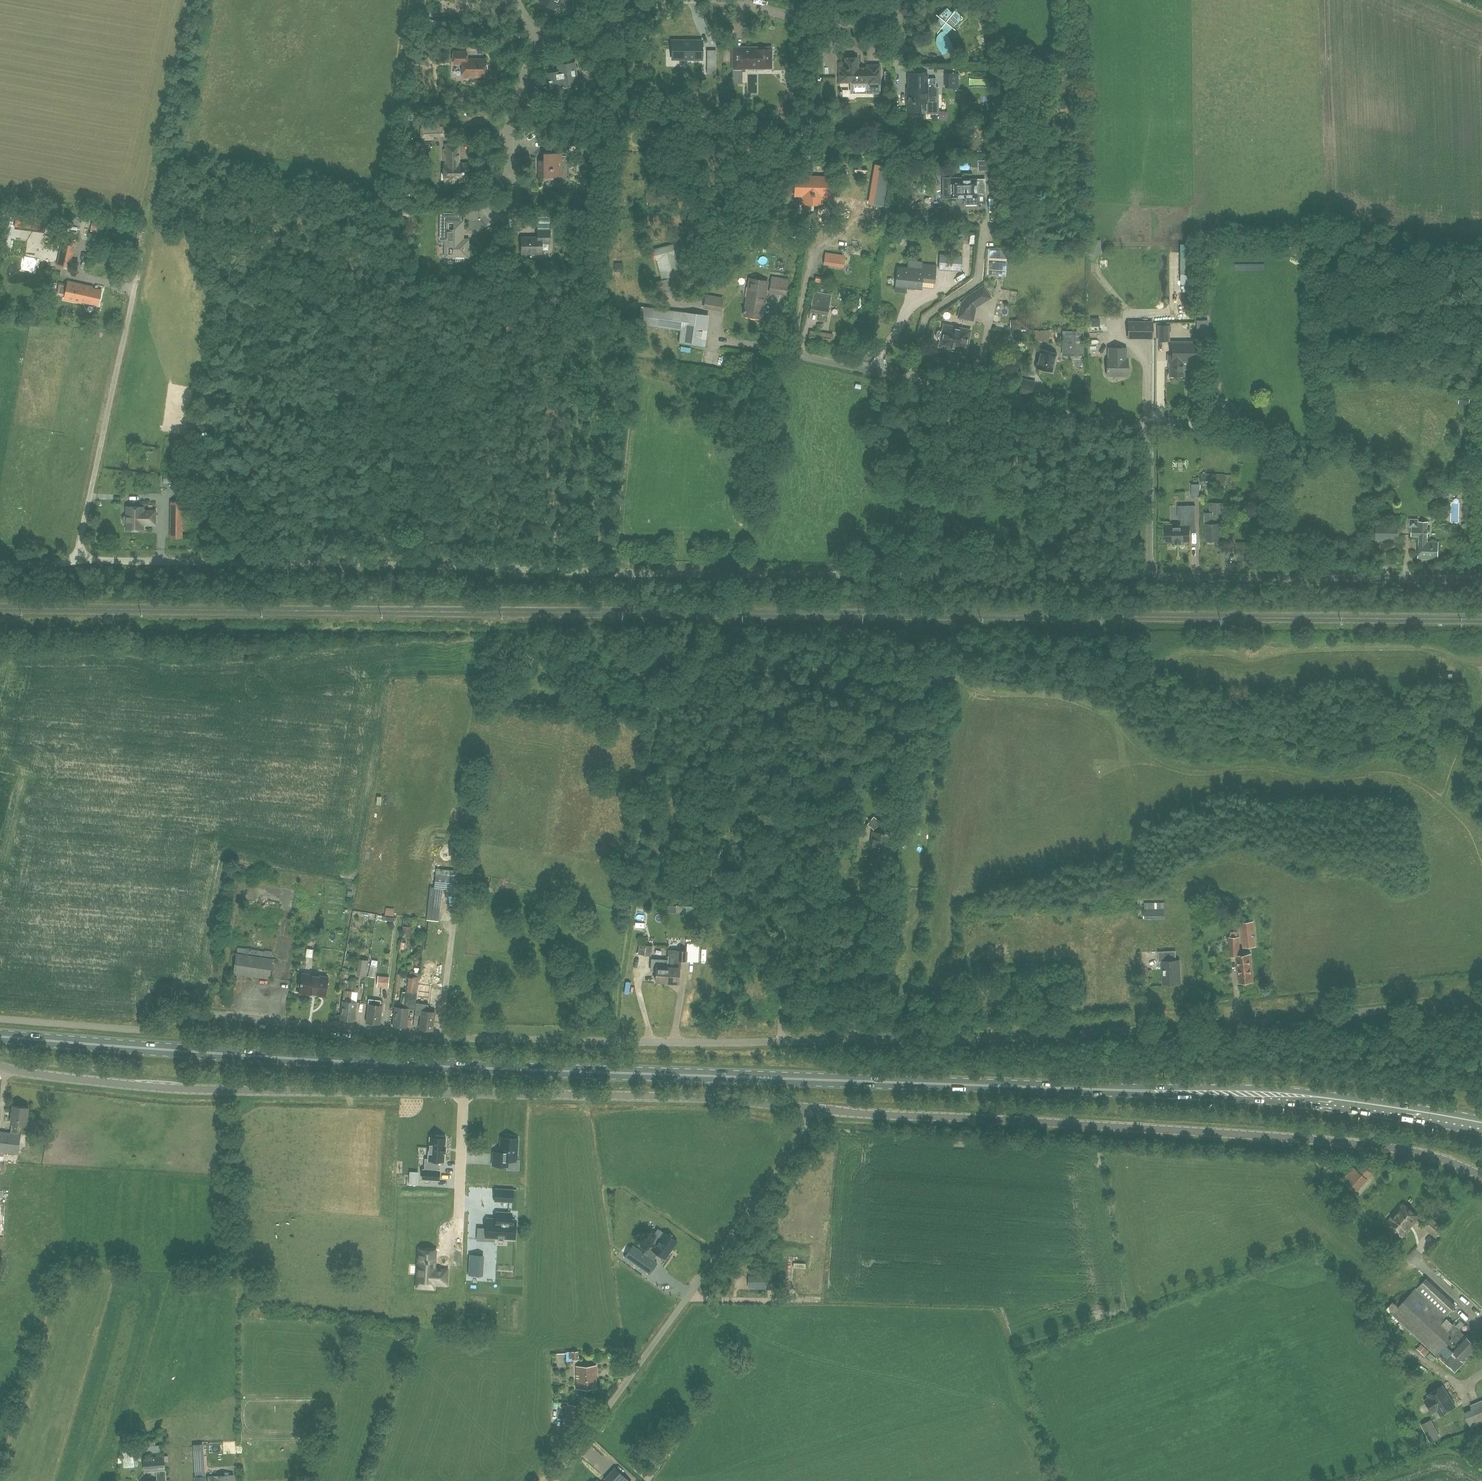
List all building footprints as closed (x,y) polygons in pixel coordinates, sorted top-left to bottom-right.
[(558,0),(541,0),(540,2),(554,9),(558,0)] [(952,13),(947,7),(938,16),(940,18),(937,20),(942,26),(941,27),(944,31),(942,31),(941,32),(940,33),(939,34),(938,35),(938,36),(937,37),(937,38),(936,39),(936,40),(936,41),(936,42),(937,43),(937,44),(937,45),(937,46),(938,47),(943,55),(954,49),(946,33),(963,17),(955,9),(952,13)] [(418,27),(419,27),(418,34),(431,36),(433,29),(431,29),(433,20),(420,18),(418,27)] [(702,42),(669,42),(669,62),(702,62),(702,42)] [(771,64),(771,53),(767,53),(766,53),(766,48),(744,48),(744,51),(741,54),(733,54),(733,70),(744,70),(744,68),(768,67),(771,64)] [(486,77),(486,59),(467,59),(467,52),(453,52),(453,63),(463,63),(463,77),(486,77)] [(840,68),(840,79),(851,79),(851,83),(851,93),(868,93),(868,84),(879,84),(879,93),(880,93),(880,84),(880,65),(868,65),(868,67),(868,70),(858,70),(858,67),(858,58),(846,58),(846,68),(840,68)] [(558,65),(559,71),(547,73),(547,78),(550,96),(564,94),(563,89),(570,88),(571,86),(571,84),(578,83),(575,62),(558,65)] [(950,86),(959,86),(958,72),(949,72),(950,86)] [(921,111),(921,103),(928,102),(927,109),(934,109),(934,87),(936,87),(936,78),(920,78),(920,88),(907,88),(907,103),(908,103),(908,111),(921,111)] [(1071,85),(1059,83),(1058,91),(1069,94),(1071,85)] [(817,123),(817,115),(808,115),(808,123),(817,123)] [(440,126),(440,123),(421,124),(422,141),(434,140),(434,137),(445,136),(445,129),(444,129),(444,126),(440,126)] [(459,158),(459,145),(446,145),(446,149),(444,149),(444,180),(446,180),(446,182),(459,182),(459,180),(467,180),(467,164),(454,164),(454,160),(459,158)] [(561,177),(562,153),(544,153),(544,160),(540,160),(540,177),(561,177)] [(978,171),(991,171),(991,160),(978,160),(978,171)] [(889,167),(875,165),(872,184),(886,186),(889,167)] [(830,196),(831,176),(796,175),(795,195),(803,195),(823,196),(830,196)] [(985,179),(963,180),(963,178),(943,178),(943,198),(965,198),(965,204),(977,204),(985,203),(985,193),(985,179)] [(645,202),(660,202),(659,192),(645,192),(645,202)] [(450,213),(441,213),(440,239),(446,239),(446,249),(450,249),(450,255),(455,256),(455,261),(464,261),(464,256),(467,256),(468,240),(462,240),(463,220),(450,220),(450,213)] [(752,224),(753,214),(743,213),(742,224),(752,224)] [(99,232),(101,221),(93,220),(91,231),(99,232)] [(522,253),(542,253),(542,243),(550,243),(550,230),(538,230),(538,237),(522,238),(522,253)] [(76,246),(77,239),(66,237),(65,243),(61,242),(57,265),(53,264),(51,270),(62,273),(63,266),(72,268),(77,246),(76,246)] [(661,297),(678,292),(673,277),(680,275),(674,256),(682,254),(678,242),(654,249),(662,280),(657,282),(661,297)] [(952,254),(950,271),(962,272),(963,255),(952,254)] [(12,278),(12,291),(24,291),(23,278),(26,277),(25,268),(27,268),(26,257),(15,258),(15,268),(14,268),(14,278),(12,278)] [(615,272),(624,271),(623,262),(614,263),(615,272)] [(898,266),(895,291),(906,292),(906,287),(922,288),(922,281),(935,282),(936,265),(923,263),(923,269),(898,266)] [(1194,274),(1180,273),(1180,284),(1181,284),(1181,288),(1193,288),(1193,284),(1194,284),(1194,274)] [(789,279),(771,277),(769,293),(778,294),(786,296),(789,279)] [(762,318),(768,281),(750,278),(744,315),(762,318)] [(68,281),(68,285),(59,283),(57,294),(65,296),(64,299),(81,303),(82,301),(98,305),(102,290),(93,288),(93,287),(68,281)] [(976,308),(992,298),(984,285),(968,295),(961,304),(958,317),(973,320),(976,308)] [(828,315),(830,305),(832,295),(814,291),(811,312),(828,315)] [(722,311),(724,297),(705,294),(703,308),(722,311)] [(700,345),(704,315),(641,306),(639,324),(681,330),(679,342),(700,345)] [(1091,318),(1091,326),(1099,326),(1099,318),(1091,318)] [(1196,320),(1196,322),(1197,337),(1208,337),(1208,322),(1208,320),(1196,320)] [(1153,339),(1153,321),(1128,321),(1128,339),(1153,339)] [(967,344),(970,330),(944,324),(942,331),(939,330),(937,332),(936,337),(937,339),(941,340),(940,346),(950,348),(951,346),(955,348),(966,351),(968,344),(967,344)] [(1158,342),(1170,342),(1170,331),(1171,331),(1171,325),(1158,325),(1158,342)] [(832,334),(810,331),(808,341),(831,345),(832,334)] [(1041,341),(1043,333),(1032,331),(1030,339),(1041,341)] [(1063,353),(1084,353),(1083,331),(1062,331),(1063,353)] [(1170,376),(1184,375),(1183,362),(1190,362),(1197,362),(1197,342),(1190,342),(1172,342),(1172,355),(1168,355),(1169,362),(1170,362),(1170,376)] [(1127,357),(1127,347),(1108,347),(1108,360),(1107,360),(1107,375),(1128,375),(1128,357),(1127,357)] [(1052,372),(1057,353),(1040,349),(1035,367),(1052,372)] [(1036,381),(1021,378),(1018,395),(1032,398),(1036,381)] [(1469,404),(1470,396),(1460,395),(1459,403),(1469,404)] [(1201,473),(1201,481),(1201,484),(1225,485),(1225,474),(1201,473)] [(1453,477),(1444,477),(1444,487),(1452,487),(1453,477)] [(182,537),(182,502),(171,502),(171,537),(182,537)] [(1216,523),(1216,513),(1223,513),(1223,503),(1211,503),(1211,513),(1206,513),(1206,541),(1221,541),(1221,523),(1216,523)] [(1167,542),(1190,542),(1190,518),(1196,518),(1195,505),(1185,505),(1185,518),(1181,518),(1181,526),(1176,526),(1176,524),(1167,525),(1167,527),(1165,529),(1165,534),(1167,536),(1167,542)] [(155,524),(155,511),(143,511),(143,507),(127,507),(127,516),(125,516),(123,517),(123,522),(125,523),(127,523),(127,529),(143,529),(143,524),(155,524)] [(1438,559),(1439,542),(1427,542),(1427,522),(1418,522),(1418,520),(1410,519),(1410,526),(1412,526),(1411,536),(1419,536),(1418,558),(1438,559)] [(1399,540),(1399,524),(1376,524),(1376,540),(1399,540)] [(1237,561),(1251,560),(1251,548),(1237,548),(1237,561)] [(870,854),(886,856),(889,834),(886,833),(886,826),(880,821),(873,829),(873,832),(870,854)] [(455,889),(456,876),(436,874),(435,887),(455,889)] [(436,896),(439,909),(449,907),(446,894),(436,896)] [(1145,919),(1166,918),(1165,908),(1145,908),(1145,919)] [(435,918),(435,926),(455,927),(455,918),(435,918)] [(1257,946),(1254,920),(1240,922),(1243,947),(1257,946)] [(403,926),(401,936),(409,937),(411,927),(403,926)] [(1240,956),(1240,955),(1240,936),(1228,937),(1228,957),(1237,956),(1240,956)] [(651,956),(653,946),(647,945),(640,943),(638,953),(651,956)] [(265,951),(238,947),(237,953),(236,953),(233,973),(270,978),(273,958),(272,958),(273,951),(265,949),(265,951)] [(689,961),(689,950),(676,950),(675,951),(675,960),(689,961)] [(1176,960),(1176,950),(1158,951),(1159,962),(1162,961),(1163,984),(1180,983),(1179,960),(1176,960)] [(665,973),(664,982),(678,983),(679,967),(680,960),(675,960),(675,951),(668,951),(668,960),(667,966),(667,973),(665,973)] [(1240,982),(1253,981),(1250,954),(1242,955),(1243,966),(1238,966),(1240,982)] [(656,981),(664,982),(665,973),(667,973),(667,966),(668,960),(652,959),(652,962),(652,970),(656,970),(656,981)] [(367,977),(370,961),(363,960),(360,976),(367,977)] [(375,977),(376,967),(370,965),(368,976),(375,977)] [(419,976),(420,968),(415,967),(415,972),(410,971),(410,975),(409,975),(407,992),(403,991),(401,1007),(395,1006),(393,1025),(407,1027),(409,1009),(415,1009),(416,1002),(417,993),(419,976)] [(325,996),(328,977),(302,973),(300,992),(325,996)] [(389,988),(389,977),(378,976),(377,987),(389,988)] [(348,988),(356,989),(356,982),(349,981),(348,988)] [(354,1021),(356,1002),(351,1001),(352,991),(344,990),(340,1019),(354,1021)] [(380,1024),(383,1001),(380,1001),(380,1005),(369,1003),(366,1022),(380,1024)] [(432,1030),(435,1011),(427,1010),(428,1004),(416,1002),(415,1009),(414,1014),(421,1015),(419,1028),(432,1030)] [(29,1107),(13,1105),(11,1123),(13,1123),(11,1132),(0,1131),(0,1151),(18,1154),(21,1134),(19,1133),(20,1124),(26,1125),(29,1107)] [(514,1105),(511,1121),(524,1123),(526,1107),(514,1105)] [(430,1144),(429,1159),(440,1159),(441,1152),(439,1152),(439,1143),(444,1144),(445,1132),(433,1131),(432,1144),(430,1144)] [(517,1141),(502,1140),(502,1152),(495,1152),(495,1165),(509,1165),(510,1159),(517,1159),(517,1141)] [(1372,1173),(1363,1164),(1358,1170),(1354,1166),(1342,1180),(1357,1193),(1369,1180),(1367,1179),(1372,1173)] [(512,1201),(513,1190),(496,1189),(495,1200),(512,1201)] [(1403,1236),(1419,1217),(1403,1203),(1387,1222),(1403,1236)] [(1436,1239),(1445,1229),(1432,1217),(1426,1224),(1423,1228),(1436,1239)] [(477,1243),(477,1252),(485,1252),(485,1248),(512,1249),(512,1232),(506,1232),(506,1224),(490,1224),(489,1231),(478,1231),(477,1243)] [(644,1253),(647,1256),(652,1249),(665,1259),(677,1242),(664,1232),(663,1233),(660,1230),(658,1229),(649,1241),(651,1243),(644,1253)] [(649,1274),(657,1263),(647,1256),(644,1253),(633,1245),(625,1256),(649,1274)] [(434,1259),(420,1259),(420,1287),(433,1287),(433,1284),(444,1285),(444,1275),(434,1275),(434,1259)] [(755,1274),(755,1276),(749,1276),(749,1287),(772,1287),(772,1276),(772,1274),(755,1274)] [(1455,1306),(1426,1278),(1416,1289),(1415,1288),(1398,1306),(1393,1302),(1387,1309),(1455,1372),(1465,1362),(1462,1360),(1476,1345),(1446,1317),(1455,1306)] [(1423,1357),(1429,1351),(1421,1344),(1416,1350),(1423,1357)] [(577,1389),(597,1388),(597,1366),(576,1366),(577,1389)] [(1449,1399),(1446,1394),(1448,1393),(1443,1385),(1428,1394),(1430,1397),(1425,1400),(1433,1412),(1437,1409),(1441,1415),(1455,1406),(1450,1398),(1449,1399)] [(1481,1423),(1481,1400),(1471,1405),(1473,1410),(1465,1414),(1471,1427),(1481,1423)] [(581,1405),(567,1405),(563,1405),(562,1412),(566,1413),(565,1425),(579,1426),(581,1405)] [(1440,1437),(1431,1419),(1421,1424),(1430,1442),(1440,1437)] [(147,1453),(160,1452),(160,1445),(146,1446),(147,1453)] [(128,1448),(129,1470),(139,1470),(138,1447),(128,1448)] [(144,1472),(165,1470),(165,1462),(164,1456),(143,1457),(144,1472)] [(202,1463),(195,1463),(195,1476),(194,1476),(194,1480),(206,1480),(206,1476),(202,1476),(202,1463)] [(629,1480),(625,1477),(623,1475),(619,1472),(615,1468),(608,1476),(606,1479),(605,1480),(629,1480)] [(162,1471),(162,1480),(170,1480),(170,1471),(162,1471)]
